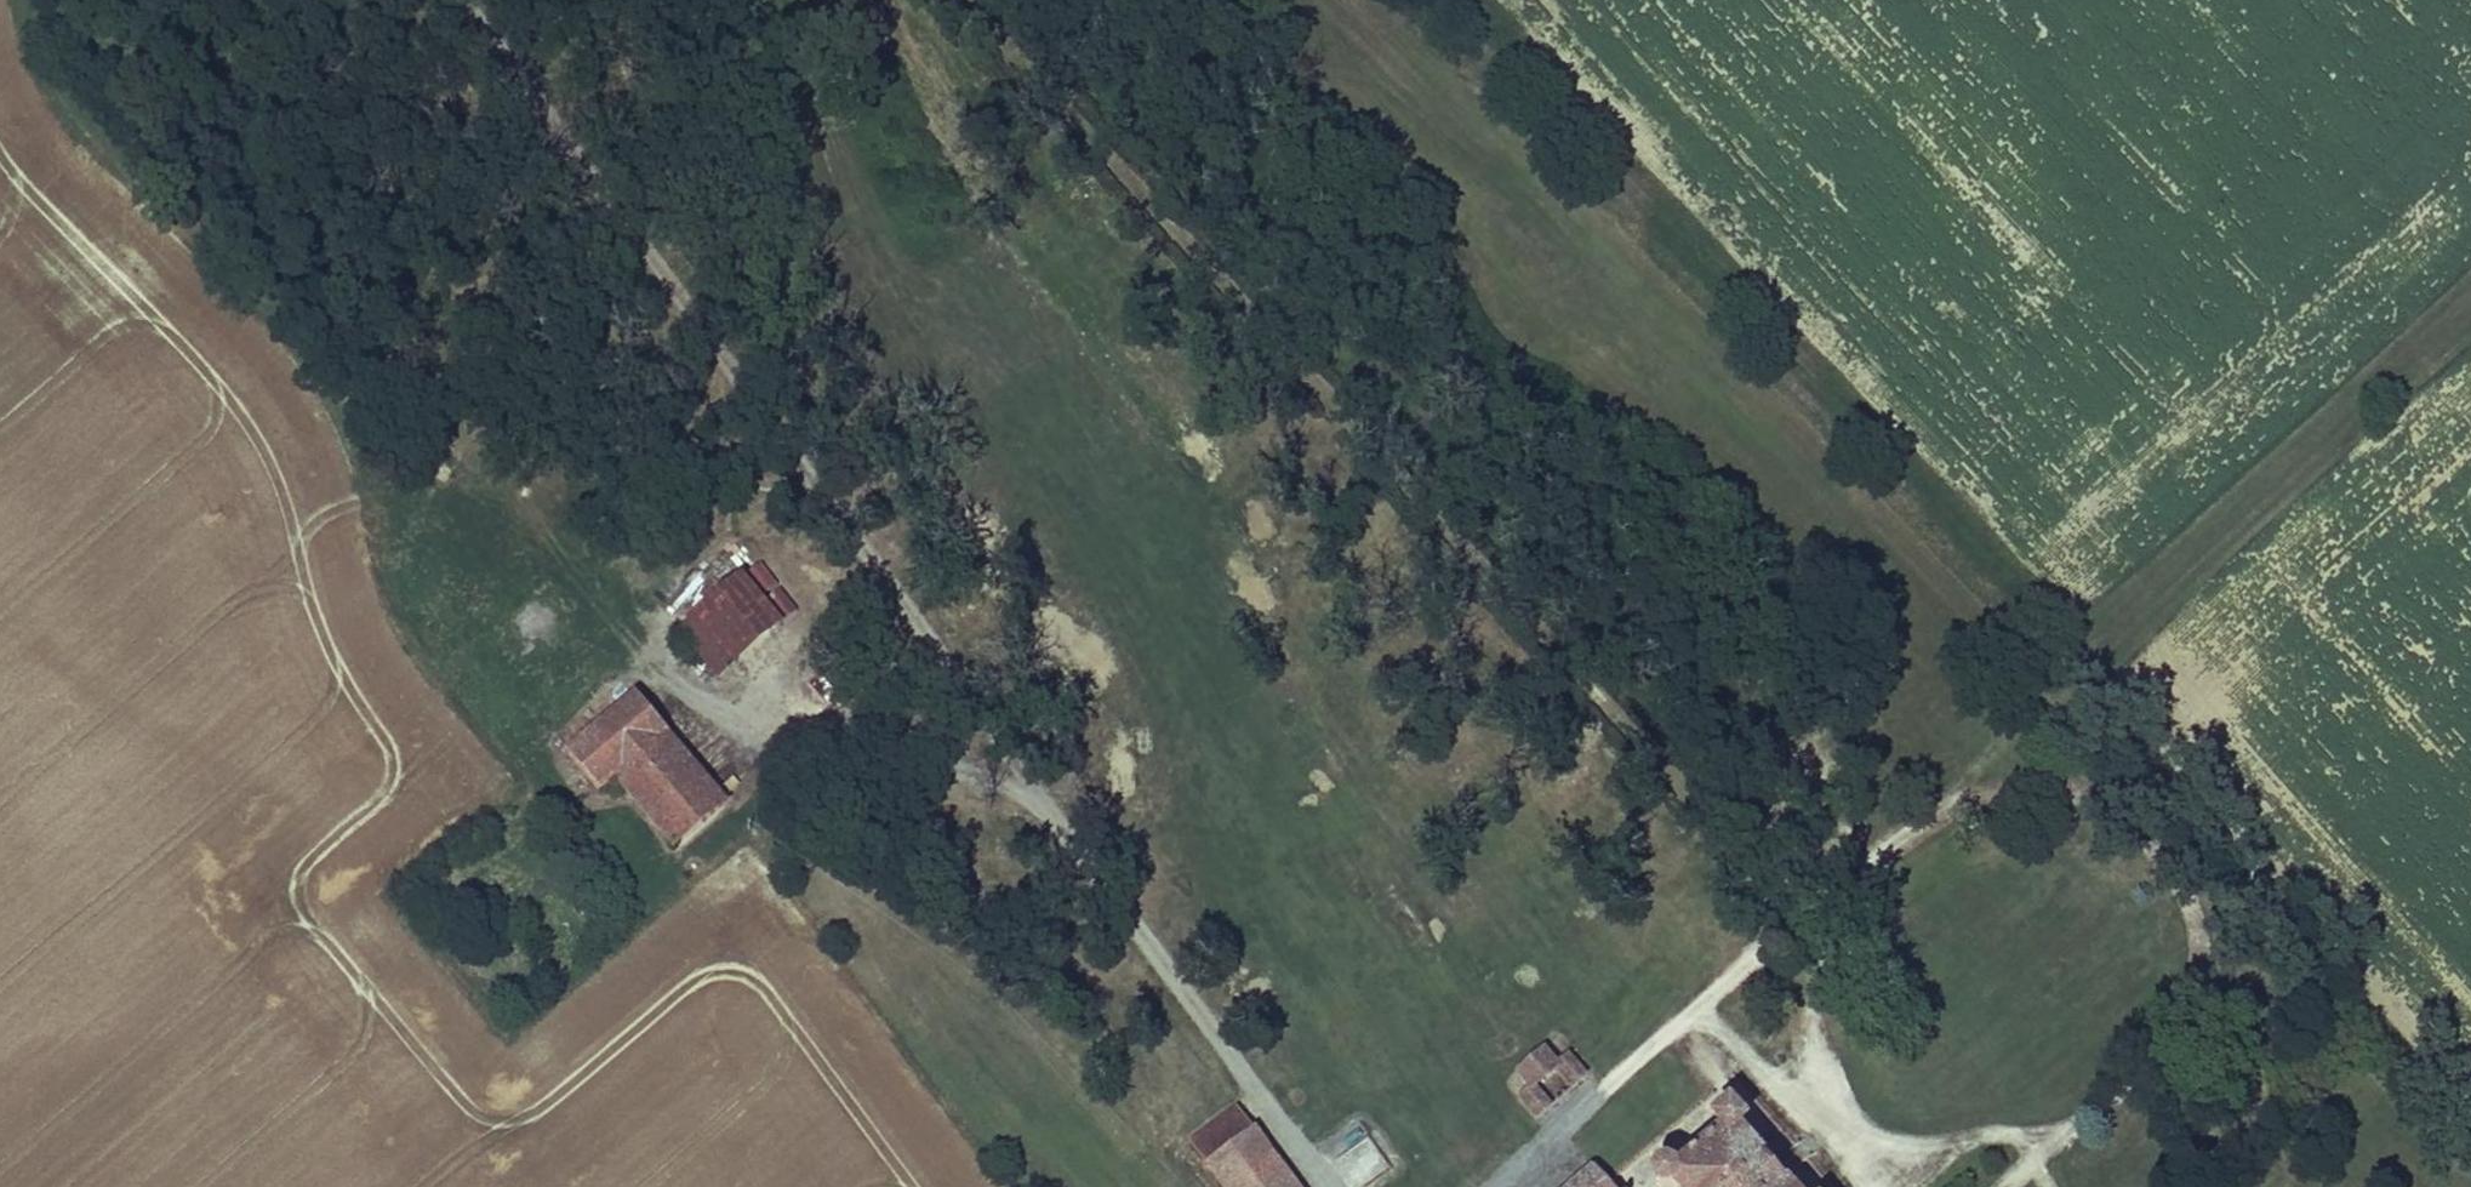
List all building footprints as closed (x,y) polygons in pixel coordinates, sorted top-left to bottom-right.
[(787,621),(750,571),(683,620),(721,666),(787,621)] [(691,705),(667,724),(640,690),(567,747),(596,785),(623,764),(678,835),(749,780),(691,705)] [(1537,1115),(1586,1075),(1564,1049),(1552,1059),(1541,1046),(1514,1069),(1524,1081),(1515,1088),(1537,1115)] [(1184,1133),(1223,1186),(1303,1186),(1237,1096),(1184,1133)] [(1743,1145),(1744,1142),(1745,1139),(1747,1135),(1746,1130),(1745,1126),(1743,1122),(1740,1119),(1734,1117),(1728,1117),(1723,1120),(1719,1125),(1716,1131),(1716,1135),(1716,1139),(1671,1174),(1666,1175),(1661,1176),(1657,1177),(1652,1180),(1649,1186),(1779,1186),(1743,1145)] [(1348,1186),(1361,1186),(1390,1169),(1371,1137),(1331,1161),(1348,1186)] [(1575,1186),(1608,1186),(1595,1171),(1575,1186)]
